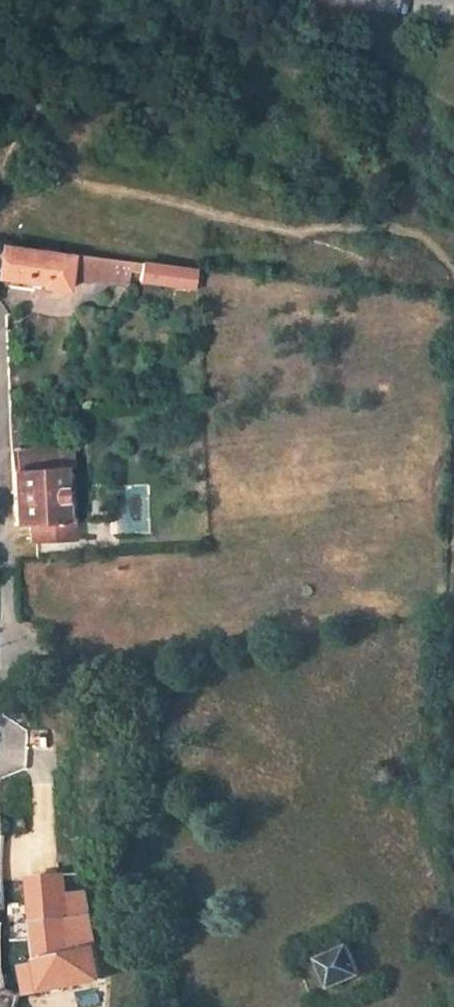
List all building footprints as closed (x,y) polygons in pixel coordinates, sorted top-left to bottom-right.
[(72,254),(6,246),(1,276),(44,281),(44,285),(68,287),(70,271),(72,254)] [(130,278),(133,258),(73,251),(72,254),(70,271),(130,278)] [(196,269),(143,263),(140,279),(194,286),(196,269)] [(66,521),(62,467),(72,466),(72,448),(11,451),(13,493),(14,522),(29,522),(29,536),(76,535),(76,520),(66,521)] [(62,467),(66,521),(76,520),(72,466),(62,467)] [(0,834),(0,920),(11,920),(10,834),(0,834)] [(63,874),(30,876),(41,961),(24,964),(28,992),(101,978),(85,891),(64,893),(63,874)] [(8,962),(7,950),(16,950),(16,919),(11,920),(0,920),(0,962),(8,962)] [(349,943),(318,957),(331,987),(363,973),(349,943)]
